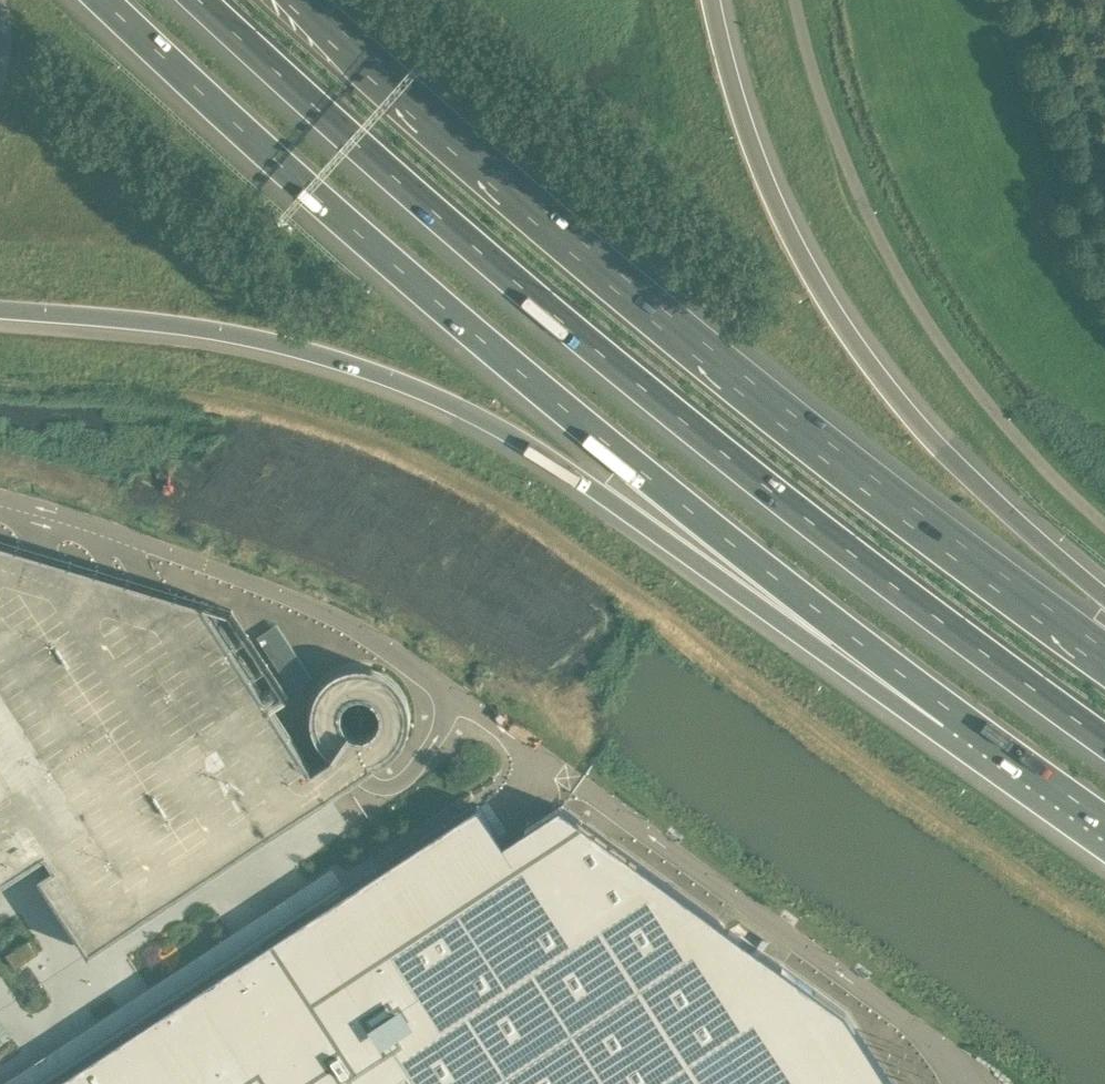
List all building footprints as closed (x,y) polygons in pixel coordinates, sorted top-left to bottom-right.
[(16,874),(33,863),(91,945),(194,877),(324,792),(327,790),(357,769),(379,755),(400,742),(410,722),(409,702),(403,687),(390,670),(367,667),(342,680),(334,703),(353,741),(331,756),(242,623),(0,545),(0,884),(16,874)] [(277,623),(257,636),(292,689),(311,677),(277,623)] [(845,1011),(560,805),(505,840),(494,825),(478,803),(378,869),(345,890),(48,1083),(893,1083),(845,1011)] [(10,1083),(48,1083),(345,890),(334,872),(10,1083)] [(18,965),(39,952),(30,938),(7,954),(15,967),(18,965)] [(14,1040),(0,1019),(0,1049),(14,1040)]
